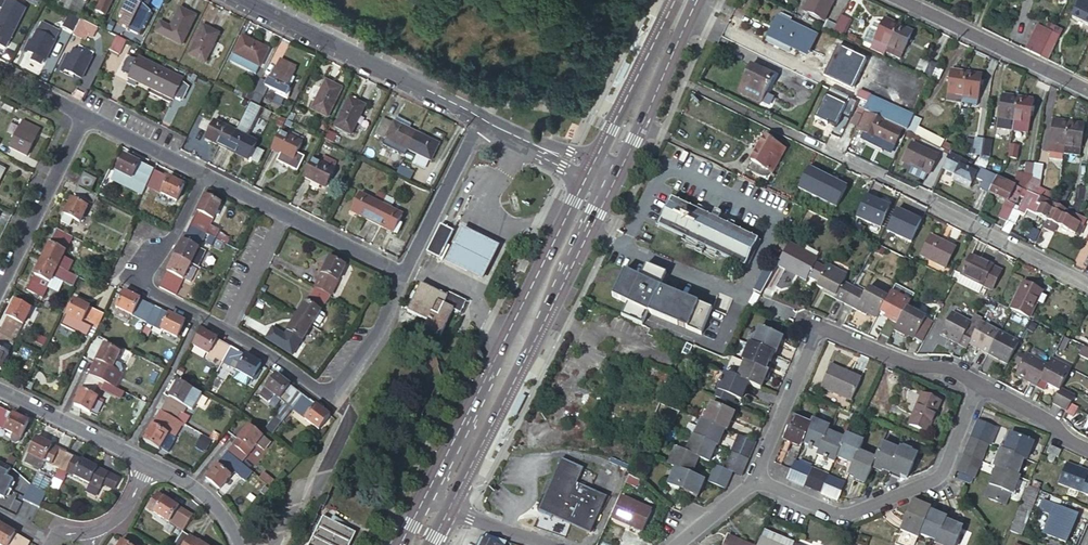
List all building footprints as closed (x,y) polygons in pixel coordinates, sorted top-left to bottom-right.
[(68,11),(74,0),(61,0),(58,6),(68,11)] [(68,11),(79,16),(86,1),(83,0),(74,0),(68,11)] [(114,0),(101,0),(96,11),(106,16),(114,0)] [(152,14),(142,4),(144,0),(128,0),(120,17),(123,18),(119,25),(140,36),(144,29),(152,14)] [(806,11),(826,21),(836,0),(811,0),(806,11)] [(1086,0),(1081,0),(1076,10),(1079,11),(1073,22),(1087,29),(1087,4),(1087,3),(1087,1),(1086,0)] [(19,23),(25,10),(9,1),(3,15),(1,14),(0,17),(0,37),(9,42),(19,23)] [(182,45),(196,17),(180,9),(166,37),(182,45)] [(70,14),(64,27),(73,31),(79,19),(70,14)] [(820,34),(780,14),(771,34),(768,39),(784,47),(792,45),(794,46),(811,54),(820,34)] [(850,20),(843,16),(838,27),(834,33),(842,37),(850,20)] [(83,40),(91,25),(81,20),(74,35),(83,40)] [(875,40),(883,23),(878,21),(875,22),(873,26),(871,27),(863,43),(872,47),(875,40)] [(883,23),(875,40),(872,47),(887,53),(890,47),(899,28),(884,21),(883,23)] [(838,27),(828,22),(825,29),(834,33),(838,27)] [(1041,23),(1038,30),(1052,37),(1056,30),(1041,23)] [(38,32),(55,41),(59,33),(41,24),(38,32)] [(91,25),(83,40),(86,41),(90,33),(94,36),(98,29),(91,25)] [(207,60),(220,35),(204,27),(191,53),(207,60)] [(899,28),(890,47),(887,53),(901,60),(904,54),(913,35),(899,28)] [(1042,58),(1048,46),(1049,43),(1052,37),(1038,30),(1028,51),(1042,58)] [(46,60),(55,41),(38,32),(31,44),(28,52),(46,60)] [(116,36),(109,51),(119,56),(126,41),(116,36)] [(6,48),(9,42),(0,37),(0,45),(6,48)] [(260,67),(269,50),(242,37),(234,54),(234,55),(230,63),(256,75),(260,67)] [(865,49),(839,38),(831,56),(856,67),(865,49)] [(1048,46),(1042,58),(1050,62),(1058,47),(1056,46),(1049,43),(1048,46)] [(82,78),(92,59),(74,50),(68,62),(66,61),(62,68),(71,73),(70,75),(74,77),(75,75),(82,78)] [(129,78),(151,89),(161,69),(139,58),(137,63),(130,59),(123,71),(131,75),(129,78)] [(930,64),(921,60),(915,73),(923,77),(930,64)] [(268,83),(262,80),(255,94),(264,99),(269,89),(287,98),(291,91),(288,89),(297,70),(280,62),(271,81),(270,80),(268,83)] [(923,77),(931,81),(938,66),(930,62),(930,64),(923,77)] [(753,66),(744,84),(750,87),(745,96),(763,104),(776,78),(753,66)] [(161,69),(151,89),(173,100),(175,97),(182,100),(188,88),(181,85),(183,80),(161,69)] [(947,93),(962,96),(966,76),(951,73),(947,93)] [(962,96),(978,99),(982,79),(966,76),(962,96)] [(327,117),(342,89),(326,81),(312,109),(327,117)] [(740,93),(745,96),(750,87),(744,84),(740,93)] [(856,107),(864,110),(871,96),(864,93),(856,107)] [(889,122),(908,132),(914,118),(871,96),(864,110),(889,122)] [(351,135),(365,107),(349,99),(335,127),(351,135)] [(1017,102),(1001,99),(997,119),(995,130),(1011,133),(1013,122),(1017,102)] [(1032,105),(1017,102),(1013,122),(1011,133),(1026,135),(1032,105)] [(889,122),(864,110),(856,127),(863,130),(862,132),(873,138),(874,135),(893,146),(899,136),(886,129),(889,122)] [(844,133),(806,115),(797,133),(836,152),(844,133)] [(206,139),(227,149),(235,133),(235,132),(241,119),(234,116),(227,128),(214,122),(206,139)] [(409,150),(417,134),(410,130),(412,125),(397,118),(395,122),(394,122),(393,124),(384,119),(377,134),(389,140),(386,146),(404,155),(407,149),(409,150)] [(908,132),(931,144),(934,136),(918,128),(922,122),(914,118),(908,132)] [(33,135),(36,128),(23,121),(10,148),(27,156),(36,137),(33,135)] [(1052,122),(1047,149),(1047,151),(1050,152),(1063,154),(1063,152),(1069,125),(1052,122)] [(1069,125),(1063,152),(1063,154),(1078,157),(1079,155),(1084,129),(1069,125)] [(324,139),(333,144),(337,136),(327,131),(324,139)] [(235,133),(227,149),(249,160),(257,143),(235,133)] [(281,133),(272,150),(294,161),(302,144),(292,139),(281,133)] [(439,145),(417,134),(409,150),(431,161),(439,145)] [(294,135),(292,139),(302,144),(304,140),(294,135)] [(941,149),(945,142),(934,136),(931,144),(941,149)] [(981,139),(972,138),(969,154),(978,156),(981,139)] [(786,151),(765,139),(746,171),(767,184),(786,151)] [(990,141),(981,139),(978,156),(987,157),(990,141)] [(1017,145),(1010,144),(1008,156),(1015,158),(1017,145)] [(940,158),(914,146),(905,163),(931,176),(940,158)] [(1063,154),(1050,152),(1049,159),(1062,161),(1063,154)] [(982,181),(979,187),(988,192),(996,175),(974,164),(955,155),(952,154),(945,169),(954,173),(953,174),(970,183),(973,177),(982,181)] [(147,186),(155,171),(124,155),(112,180),(142,195),(147,186)] [(313,160),(304,177),(326,188),(334,171),(334,170),(337,164),(324,157),(320,164),(313,160)] [(1014,176),(1020,177),(1023,162),(1017,161),(1014,176)] [(1032,164),(1023,162),(1020,177),(1030,179),(1032,164)] [(1040,166),(1032,164),(1030,179),(1027,183),(1036,188),(1040,166)] [(401,166),(397,174),(410,180),(414,173),(401,166)] [(837,208),(848,189),(809,169),(799,189),(837,208)] [(185,186),(155,171),(147,186),(177,201),(185,186)] [(79,185),(91,192),(97,181),(84,174),(79,185)] [(996,175),(988,192),(1005,201),(997,216),(1006,220),(1018,196),(1022,188),(999,177),(996,175)] [(1036,188),(1027,183),(1024,189),(1025,190),(1039,197),(1042,198),(1045,193),(1036,188)] [(1084,188),(1074,185),(1070,202),(1071,202),(1079,204),(1084,188)] [(93,203),(97,195),(91,192),(91,193),(78,187),(74,194),(93,203)] [(1084,188),(1079,204),(1087,206),(1087,189),(1084,188)] [(352,212),(373,222),(386,196),(377,192),(372,201),(360,195),(352,212)] [(1049,201),(1052,196),(1045,193),(1042,198),(1049,201)] [(876,198),(868,194),(856,218),(879,229),(889,209),(874,201),(876,198)] [(221,204),(206,196),(191,226),(206,234),(211,226),(221,204)] [(386,196),(373,222),(397,234),(402,225),(399,224),(403,216),(390,210),(395,201),(386,196)] [(713,219),(716,213),(709,210),(706,216),(666,196),(652,225),(692,245),(689,250),(695,253),(698,248),(743,270),(757,241),(713,219)] [(753,240),(667,197),(655,221),(741,263),(753,240)] [(1046,221),(1054,204),(1049,201),(1042,198),(1039,197),(1035,204),(1040,207),(1035,215),(1046,221)] [(80,222),(88,207),(72,199),(61,222),(70,226),(73,219),(80,222)] [(1077,215),(1079,204),(1071,202),(1067,210),(1077,215)] [(1065,209),(1054,204),(1046,221),(1056,225),(1065,209)] [(1056,225),(1074,234),(1078,226),(1083,228),(1087,220),(1077,215),(1067,210),(1065,209),(1056,225)] [(913,218),(897,210),(886,232),(910,245),(923,220),(914,215),(913,218)] [(839,227),(846,230),(849,232),(854,221),(845,215),(839,227)] [(206,234),(191,226),(176,257),(191,264),(199,249),(206,234)] [(219,230),(211,226),(206,234),(215,238),(219,230)] [(454,232),(441,226),(427,253),(441,259),(454,232)] [(484,278),(500,245),(476,233),(464,227),(447,261),(462,269),(484,278)] [(64,255),(73,237),(57,229),(42,260),(58,267),(64,255)] [(954,249),(929,237),(919,257),(945,269),(954,249)] [(818,253),(790,238),(778,258),(786,263),(788,261),(800,268),(799,270),(807,275),(809,270),(816,257),(818,253)] [(207,252),(199,249),(191,264),(199,268),(207,252)] [(71,259),(64,255),(58,267),(65,271),(71,259)] [(191,264),(176,257),(168,272),(168,273),(160,288),(176,296),(184,280),(191,265),(191,264)] [(820,277),(828,263),(816,257),(809,270),(820,277)] [(991,268),(969,257),(960,276),(981,287),(991,268)] [(330,258),(315,288),(330,297),(346,266),(330,258)] [(42,298),(58,267),(42,260),(27,290),(42,298)] [(828,286),(826,289),(846,301),(856,283),(845,277),(849,271),(831,261),(829,264),(822,277),(819,281),(828,286)] [(822,277),(829,264),(828,263),(820,277),(822,277)] [(184,280),(191,284),(199,269),(191,265),(184,280)] [(641,277),(624,269),(621,275),(612,294),(629,302),(623,314),(643,322),(649,311),(702,334),(714,308),(661,286),(667,274),(648,265),(641,277)] [(1000,272),(991,268),(981,287),(990,292),(1000,272)] [(960,276),(956,284),(978,294),(981,287),(960,276)] [(1043,292),(1023,282),(1010,308),(1029,318),(1037,302),(1043,305),(1047,297),(1041,294),(1043,292)] [(856,283),(846,301),(867,313),(869,310),(878,314),(881,309),(889,294),(871,284),(867,290),(856,283)] [(461,313),(466,303),(449,295),(448,297),(422,284),(408,311),(428,322),(425,328),(441,337),(454,310),(461,313)] [(330,297),(315,288),(306,303),(306,302),(297,317),(312,326),(314,324),(320,327),(326,317),(327,314),(322,311),(330,297)] [(911,299),(892,288),(889,294),(881,309),(891,314),(889,316),(898,321),(907,305),(911,299)] [(147,322),(154,307),(125,292),(117,308),(147,322)] [(97,330),(104,315),(74,300),(61,325),(87,338),(92,328),(97,330)] [(15,301),(0,331),(16,339),(31,309),(15,301)] [(935,319),(907,305),(898,321),(895,328),(895,329),(906,334),(907,332),(924,342),(935,319)] [(185,322),(154,307),(147,322),(177,338),(185,322)] [(942,333),(970,347),(972,342),(977,331),(970,327),(973,321),(953,311),(942,333)] [(898,321),(889,316),(882,331),(891,336),(895,329),(895,328),(898,321)] [(312,326),(297,317),(278,346),(293,356),(312,326)] [(972,342),(991,352),(1002,329),(983,320),(977,331),(972,342)] [(756,327),(752,336),(757,338),(753,346),(771,353),(774,354),(781,337),(756,327)] [(991,352),(1011,361),(1022,339),(1002,329),(991,352)] [(0,331),(0,369),(1,369),(16,339),(0,331)] [(213,362),(221,367),(223,363),(232,348),(202,331),(193,346),(215,358),(213,362)] [(1058,350),(1064,354),(1070,345),(1063,341),(1058,350)] [(753,346),(749,344),(748,343),(741,360),(743,361),(764,370),(767,363),(771,353),(753,346)] [(105,345),(95,363),(90,375),(105,383),(120,353),(105,345)] [(1082,345),(1077,354),(1087,360),(1087,347),(1082,345)] [(246,356),(232,348),(223,363),(252,379),(261,364),(246,356)] [(774,354),(771,353),(767,363),(771,365),(775,355),(774,354)] [(1019,367),(1024,357),(1019,354),(1014,364),(1019,367)] [(1041,381),(1048,365),(1026,354),(1024,357),(1019,367),(1015,375),(1038,386),(1041,381)] [(1061,388),(1070,371),(1071,367),(1052,358),(1048,365),(1041,381),(1038,386),(1046,389),(1048,384),(1060,390),(1061,388)] [(759,388),(766,371),(764,370),(743,361),(738,371),(742,372),(738,380),(746,383),(759,388)] [(860,376),(829,363),(820,384),(851,397),(860,376)] [(105,383),(90,375),(74,405),(90,413),(102,390),(105,383)] [(303,396),(276,375),(260,396),(267,402),(273,395),(285,404),(275,417),(282,423),(293,410),(303,396)] [(738,380),(735,378),(727,375),(723,383),(719,381),(716,389),(739,398),(746,383),(738,380)] [(178,381),(161,411),(177,420),(181,413),(183,414),(187,407),(193,411),(202,396),(178,381)] [(105,383),(102,390),(121,400),(125,392),(112,386),(105,383)] [(1060,390),(1053,403),(1062,407),(1070,392),(1061,388),(1060,390)] [(1071,405),(1071,406),(1077,395),(1070,391),(1070,392),(1062,407),(1068,411),(1071,405)] [(944,401),(925,392),(911,421),(929,430),(944,401)] [(330,416),(303,396),(293,410),(319,430),(330,416)] [(709,402),(704,413),(708,415),(706,421),(719,427),(724,429),(731,412),(709,402)] [(0,408),(0,427),(21,438),(29,422),(0,408)] [(161,411),(144,440),(160,449),(169,434),(172,428),(181,432),(185,425),(177,420),(161,411)] [(993,424),(974,416),(968,432),(987,440),(993,424)] [(706,421),(702,419),(701,419),(696,428),(701,430),(698,437),(693,435),(693,436),(695,437),(715,445),(716,446),(721,435),(716,433),(719,427),(706,421)] [(788,426),(781,442),(799,449),(801,444),(802,441),(809,427),(798,422),(791,419),(788,426)] [(798,422),(809,427),(810,423),(800,419),(798,422)] [(807,443),(806,446),(807,447),(806,449),(809,450),(810,448),(818,451),(823,438),(825,434),(825,433),(818,429),(819,426),(811,422),(810,423),(809,427),(802,441),(807,443)] [(238,440),(228,452),(242,463),(247,456),(242,452),(246,446),(252,451),(257,445),(264,451),(270,443),(249,426),(238,440)] [(172,428),(169,434),(177,438),(181,432),(172,428)] [(1006,429),(999,445),(1018,453),(1020,454),(1027,437),(1006,429)] [(987,440),(968,432),(961,452),(980,459),(987,440)] [(747,459),(755,442),(737,434),(729,452),(747,459)] [(692,445),(688,443),(684,453),(693,457),(698,459),(704,461),(706,454),(711,456),(715,445),(695,437),(692,445)] [(818,451),(815,456),(821,458),(820,461),(824,463),(825,460),(832,463),(834,458),(841,441),(832,437),(830,441),(823,438),(818,451)] [(53,465),(59,469),(67,453),(52,446),(52,445),(37,438),(29,454),(44,461),(40,470),(48,474),(53,465)] [(841,441),(834,458),(844,463),(845,459),(852,462),(855,453),(860,443),(850,439),(848,443),(842,440),(841,441)] [(890,467),(897,449),(880,442),(873,460),(871,464),(882,469),(888,472),(890,467)] [(1050,444),(1046,450),(1054,454),(1057,447),(1050,444)] [(996,457),(993,464),(1011,470),(1018,453),(999,445),(998,445),(993,456),(996,457)] [(247,456),(252,451),(246,446),(242,452),(247,456)] [(899,446),(897,449),(890,467),(900,472),(907,475),(916,453),(899,446)] [(693,457),(684,453),(674,448),(669,458),(673,460),(670,467),(674,469),(691,476),(695,465),(690,463),(693,457)] [(228,452),(206,479),(220,490),(232,476),(242,484),(252,472),(242,463),(228,452)] [(740,477),(747,459),(729,452),(722,469),(731,473),(733,474),(740,477)] [(980,459),(961,452),(958,460),(977,467),(980,459)] [(1053,454),(1048,452),(1044,459),(1048,460),(1051,462),(1054,455),(1053,454)] [(67,453),(59,469),(101,489),(103,484),(115,490),(120,479),(109,473),(82,460),(81,460),(67,453)] [(850,465),(846,476),(852,479),(863,483),(869,468),(871,464),(873,460),(855,453),(852,462),(850,465)] [(589,531),(604,495),(587,487),(579,504),(568,499),(581,469),(559,459),(543,495),(541,496),(535,507),(536,510),(550,516),(553,515),(589,531)] [(977,467),(958,460),(955,469),(974,476),(977,467)] [(7,477),(12,468),(0,462),(0,486),(7,489),(10,491),(10,490),(7,489),(11,481),(12,479),(7,477)] [(793,462),(790,470),(785,480),(802,487),(803,485),(810,469),(793,462)] [(1066,462),(1058,482),(1087,495),(1087,494),(1087,476),(1086,475),(1087,471),(1066,462)] [(882,469),(871,464),(869,468),(880,473),(882,469)] [(987,481),(984,488),(1004,496),(1006,489),(1007,490),(1015,472),(1011,470),(993,464),(987,481)] [(731,473),(722,469),(713,465),(706,483),(723,491),(731,473)] [(810,469),(803,485),(819,492),(826,476),(827,474),(811,467),(810,469)] [(890,467),(888,472),(898,476),(900,472),(890,467)] [(703,482),(691,476),(674,469),(664,491),(684,499),(690,502),(693,493),(697,495),(703,482)] [(54,479),(47,475),(40,489),(47,493),(54,479)] [(826,476),(819,492),(819,494),(832,499),(839,481),(826,476)] [(863,483),(852,479),(851,482),(861,487),(863,483)] [(832,499),(835,501),(843,483),(839,481),(832,499)] [(40,489),(32,484),(24,500),(40,508),(47,493),(40,489)] [(1038,489),(1027,484),(1024,492),(1035,496),(1038,489)] [(984,488),(982,493),(1001,501),(1004,496),(984,488)] [(1024,492),(1020,502),(1008,531),(1019,536),(1035,496),(1024,492)] [(176,527),(183,532),(193,517),(179,508),(164,498),(157,494),(148,509),(155,513),(170,523),(174,516),(180,520),(176,527)] [(653,511),(621,497),(612,518),(644,532),(653,511)] [(899,531),(915,538),(916,535),(927,511),(928,508),(919,504),(917,508),(910,505),(899,531)] [(1077,517),(1054,506),(1042,533),(1065,544),(1077,517)] [(936,539),(943,522),(945,518),(927,511),(916,535),(926,538),(927,535),(936,539)] [(358,532),(325,516),(310,544),(351,544),(358,532)] [(1,524),(0,526),(0,544),(29,544),(32,540),(2,522),(1,524)] [(943,522),(936,539),(935,542),(943,544),(942,544),(953,544),(960,528),(943,522)] [(781,539),(764,531),(761,540),(773,544),(778,544),(781,539)] [(192,538),(183,532),(175,544),(203,544),(192,538)] [(487,534),(486,537),(482,536),(478,544),(470,541),(468,544),(507,544),(505,544),(507,541),(487,534)] [(727,536),(723,544),(748,544),(727,536)]
